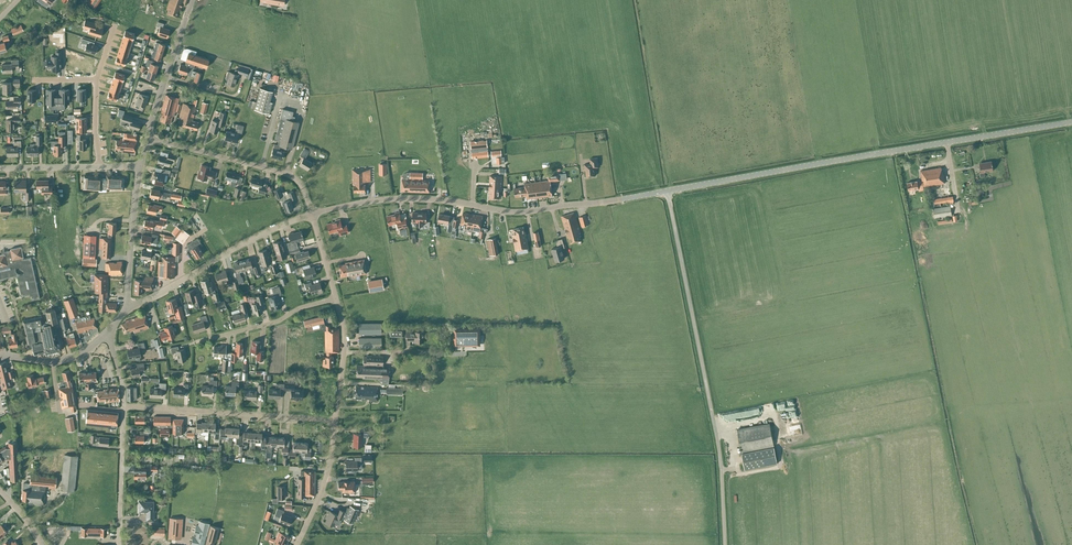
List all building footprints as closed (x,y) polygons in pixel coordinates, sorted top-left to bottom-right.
[(188,0),(170,0),(166,10),(168,10),(167,14),(177,17),(179,11),(180,11),(182,4),(186,5),(188,0)] [(85,20),(83,27),(89,29),(88,33),(100,37),(103,29),(96,27),(97,24),(85,20)] [(167,38),(170,30),(162,27),(164,23),(158,21),(156,25),(160,27),(157,34),(167,38)] [(13,35),(23,30),(21,25),(11,29),(13,35)] [(125,31),(123,37),(132,40),(134,34),(125,31)] [(9,44),(8,40),(9,39),(8,35),(2,37),(3,41),(4,41),(4,42),(0,43),(0,52),(7,50),(5,45),(9,44)] [(123,37),(121,43),(130,46),(132,40),(123,37)] [(93,45),(94,42),(82,38),(81,42),(86,44),(84,50),(95,54),(97,46),(93,45)] [(156,42),(154,50),(157,51),(162,52),(165,45),(159,43),(156,42)] [(121,43),(119,50),(128,53),(130,46),(121,43)] [(178,72),(194,77),(193,81),(199,83),(202,73),(192,70),(193,68),(192,68),(193,63),(206,67),(209,59),(195,55),(196,51),(188,48),(187,48),(186,48),(185,49),(184,49),(183,50),(183,51),(180,59),(186,61),(185,66),(180,64),(178,72)] [(119,50),(117,56),(126,59),(128,53),(119,50)] [(152,54),(151,57),(154,58),(160,60),(162,52),(157,51),(154,50),(152,54)] [(47,60),(47,67),(51,67),(51,71),(60,71),(60,56),(60,52),(56,52),(56,56),(51,56),(51,60),(47,60)] [(74,52),(72,58),(79,60),(77,66),(90,70),(93,62),(85,60),(87,56),(74,52)] [(117,56),(115,63),(124,66),(126,59),(117,56)] [(147,59),(145,65),(146,65),(149,66),(148,70),(155,73),(158,65),(151,63),(152,60),(148,59),(147,59)] [(2,73),(12,72),(12,68),(18,68),(18,60),(11,60),(11,64),(2,65),(2,73)] [(234,73),(230,72),(228,71),(225,79),(228,80),(226,84),(234,86),(238,75),(237,74),(238,72),(246,75),(248,70),(239,67),(238,70),(235,69),(234,73)] [(144,73),(143,76),(146,77),(145,78),(153,80),(155,73),(148,70),(147,74),(144,73)] [(115,72),(113,78),(122,81),(125,75),(115,72)] [(113,78),(111,85),(120,88),(122,81),(113,78)] [(19,85),(20,85),(19,79),(13,79),(13,82),(2,82),(3,93),(11,93),(11,89),(19,89),(19,85)] [(111,85),(109,91),(118,94),(120,88),(111,85)] [(269,102),(272,91),(260,88),(254,109),(269,113),(272,102),(269,102)] [(77,100),(86,100),(85,89),(77,89),(77,100)] [(47,90),(47,104),(50,104),(50,109),(58,109),(58,94),(55,94),(55,90),(47,90)] [(58,94),(58,109),(65,109),(65,104),(68,104),(68,90),(60,90),(60,94),(58,94)] [(109,91),(107,98),(116,101),(118,94),(109,91)] [(144,107),(148,96),(139,93),(136,104),(135,107),(139,109),(140,105),(144,107)] [(178,112),(180,104),(177,103),(179,98),(165,95),(161,113),(162,113),(172,116),(174,116),(175,111),(178,112)] [(9,101),(6,101),(6,108),(13,108),(17,108),(17,103),(21,103),(20,97),(18,97),(14,97),(13,97),(13,96),(9,96),(9,99),(13,99),(13,101),(9,101)] [(206,114),(208,103),(202,102),(200,113),(206,114)] [(196,130),(198,122),(192,121),(196,107),(183,103),(177,125),(196,130)] [(273,149),(271,156),(282,159),(285,147),(292,149),(299,122),(291,120),(290,120),(292,115),(293,111),(282,108),(280,117),(281,117),(275,140),(278,141),(278,142),(278,145),(274,144),(273,149)] [(119,109),(117,116),(122,118),(120,124),(123,125),(129,127),(138,130),(140,122),(132,120),(133,117),(126,115),(123,114),(124,110),(119,109)] [(220,112),(219,117),(218,122),(212,120),(209,131),(217,133),(219,126),(223,127),(226,113),(220,112)] [(172,116),(162,113),(160,121),(170,123),(172,116)] [(20,122),(20,116),(12,116),(12,119),(6,119),(6,131),(14,130),(14,123),(17,123),(17,122),(20,122)] [(237,124),(235,133),(226,131),(224,139),(236,142),(238,134),(241,135),(243,126),(237,124)] [(58,141),(51,141),(51,146),(54,146),(54,149),(54,150),(53,150),(53,154),(54,154),(54,155),(62,155),(62,151),(61,146),(63,146),(65,146),(65,136),(64,136),(64,132),(58,132),(58,136),(58,141)] [(40,136),(40,134),(39,133),(36,133),(37,136),(36,136),(36,144),(30,144),(30,146),(26,147),(26,155),(38,155),(38,144),(41,144),(41,136),(40,136)] [(79,149),(86,149),(86,139),(82,139),(82,134),(77,134),(77,140),(79,140),(79,149)] [(117,140),(116,149),(125,150),(125,152),(135,153),(137,140),(126,139),(120,138),(120,140),(117,140)] [(488,157),(488,149),(487,139),(470,141),(472,159),(488,157)] [(18,147),(21,147),(21,141),(14,141),(14,147),(7,147),(7,156),(18,155),(18,147)] [(304,148),(303,150),(299,156),(303,158),(299,165),(307,170),(312,163),(305,158),(308,154),(308,153),(309,151),(304,148)] [(173,161),(175,156),(168,154),(167,157),(159,155),(157,163),(168,166),(170,160),(173,161)] [(497,157),(496,157),(497,164),(502,163),(505,163),(504,157),(502,157),(501,155),(497,156),(497,157)] [(586,177),(595,176),(594,167),(598,167),(597,158),(590,158),(590,164),(584,165),(584,170),(585,169),(586,177)] [(984,172),(993,170),(991,161),(979,163),(981,172),(980,172),(980,177),(985,176),(984,172)] [(210,167),(201,165),(199,172),(198,172),(197,177),(207,180),(207,178),(215,179),(216,172),(209,170),(210,167)] [(941,167),(920,170),(922,180),(923,186),(945,183),(943,172),(942,172),(941,167)] [(154,171),(153,179),(155,180),(154,184),(162,186),(165,174),(169,175),(170,170),(161,169),(161,172),(154,171)] [(370,169),(366,169),(352,169),(353,185),(354,184),(354,191),(365,191),(365,184),(364,181),(371,181),(370,169)] [(234,186),(235,183),(241,185),(242,178),(237,176),(237,174),(227,171),(225,179),(231,180),(230,185),(234,186)] [(402,180),(401,191),(410,191),(410,192),(429,192),(430,180),(424,180),(423,180),(415,180),(415,179),(418,179),(418,173),(410,172),(406,172),(406,174),(406,179),(406,180),(403,180),(402,180)] [(548,180),(540,181),(542,197),(552,196),(551,181),(560,180),(559,173),(547,175),(548,180)] [(123,176),(107,175),(107,176),(101,175),(101,177),(85,176),(84,188),(100,189),(106,189),(107,187),(123,188),(123,176)] [(489,187),(501,188),(502,177),(490,176),(489,187)] [(251,177),(249,185),(259,188),(257,192),(264,194),(267,184),(264,183),(264,181),(262,180),(251,177)] [(18,181),(14,181),(14,182),(14,191),(23,191),(23,195),(26,195),(26,200),(30,199),(30,192),(26,192),(26,191),(26,181),(26,180),(18,180),(18,181)] [(51,184),(48,184),(48,180),(36,180),(36,188),(41,188),(41,194),(51,193),(51,184)] [(917,181),(907,183),(908,190),(918,188),(919,191),(924,190),(923,186),(922,180),(917,181)] [(6,193),(9,193),(9,186),(5,186),(5,181),(0,181),(0,194),(6,194),(6,193)] [(515,188),(514,188),(515,197),(526,196),(526,199),(532,198),(530,183),(525,183),(525,187),(515,188)] [(501,188),(489,187),(489,191),(490,191),(490,198),(499,199),(499,191),(501,192),(501,188)] [(207,188),(205,193),(209,194),(215,196),(216,190),(211,189),(207,188)] [(280,193),(278,188),(273,190),(277,198),(280,197),(282,202),(286,211),(293,209),(290,199),(291,199),(295,198),(292,191),(288,193),(288,194),(285,195),(284,192),(280,193)] [(184,207),(185,202),(180,201),(181,196),(179,196),(179,195),(171,194),(162,192),(162,193),(159,193),(160,191),(151,189),(149,196),(158,198),(158,197),(161,198),(162,195),(170,196),(170,198),(178,200),(177,205),(184,207)] [(948,203),(954,202),(953,196),(933,199),(934,204),(947,202),(948,203)] [(53,204),(53,200),(47,200),(47,206),(51,206),(51,210),(56,210),(56,206),(53,206),(53,204)] [(155,214),(156,211),(156,209),(162,210),(162,206),(154,204),(154,206),(148,204),(146,212),(155,214)] [(952,216),(951,211),(950,206),(933,208),(934,218),(952,216)] [(407,226),(406,219),(401,220),(399,212),(395,213),(395,214),(387,216),(389,225),(397,223),(398,228),(407,226)] [(570,243),(581,241),(580,235),(581,235),(574,212),(561,216),(568,238),(569,237),(570,243)] [(426,213),(421,213),(412,213),(412,221),(416,222),(416,226),(423,226),(423,222),(426,222),(426,213)] [(470,220),(471,214),(465,213),(465,214),(462,213),(460,224),(461,224),(460,227),(464,228),(464,229),(472,230),(474,221),(470,220)] [(454,217),(450,216),(439,214),(438,221),(448,223),(448,224),(453,225),(454,219),(454,217)] [(483,216),(471,214),(470,220),(474,221),(472,230),(479,232),(480,229),(483,216)] [(581,227),(589,225),(586,215),(578,217),(581,227)] [(145,220),(143,227),(152,229),(153,225),(158,226),(158,227),(162,228),(163,225),(166,225),(167,221),(164,221),(164,220),(160,219),(159,221),(150,219),(150,221),(145,220)] [(327,224),(329,233),(338,231),(340,235),(348,233),(346,225),(341,226),(340,219),(335,220),(336,221),(327,224)] [(116,223),(108,222),(108,233),(108,238),(100,238),(99,248),(102,249),(102,258),(110,259),(111,239),(112,233),(115,233),(116,223)] [(177,227),(172,234),(176,237),(181,230),(177,227)] [(523,227),(513,229),(514,234),(512,234),(515,251),(528,248),(527,239),(526,239),(525,235),(526,235),(525,232),(524,232),(523,227)] [(182,244),(189,234),(182,229),(181,230),(176,237),(175,238),(180,241),(182,244)] [(291,242),(288,243),(287,243),(289,250),(298,248),(296,242),(303,240),(301,231),(293,233),(288,234),(291,242)] [(156,242),(158,235),(152,234),(151,237),(142,235),(140,242),(150,244),(151,241),(156,242)] [(95,256),(96,235),(83,235),(83,256),(82,258),(82,265),(96,266),(96,259),(95,259),(94,256),(95,256)] [(163,239),(167,240),(166,246),(169,246),(175,238),(176,237),(164,235),(164,236),(164,237),(163,239)] [(179,254),(179,243),(180,241),(175,238),(169,246),(162,256),(162,261),(158,261),(158,277),(174,277),(175,256),(175,254),(179,254)] [(203,254),(198,246),(201,244),(197,238),(187,245),(190,250),(191,250),(196,258),(203,254)] [(496,238),(487,239),(490,255),(499,254),(497,243),(496,240),(496,238)] [(561,246),(564,246),(562,239),(556,240),(557,247),(552,249),(555,261),(564,258),(561,246)] [(283,247),(281,240),(273,243),(276,252),(273,253),(275,260),(287,257),(284,247),(283,247)] [(10,250),(4,251),(4,254),(0,255),(0,279),(16,276),(21,297),(29,295),(29,297),(31,296),(32,300),(40,299),(31,257),(23,259),(22,257),(23,257),(21,247),(10,249),(10,250)] [(267,252),(266,249),(258,252),(261,262),(259,263),(262,273),(266,272),(264,268),(270,266),(272,274),(277,272),(275,264),(272,264),(269,252),(267,252)] [(142,250),(140,257),(151,259),(150,265),(154,266),(155,266),(156,260),(155,260),(156,255),(153,255),(154,253),(151,252),(142,250)] [(310,257),(308,251),(304,252),(303,251),(295,254),(297,261),(306,259),(305,258),(310,257)] [(253,266),(253,267),(252,267),(249,259),(242,261),(244,270),(249,268),(251,274),(254,273),(255,275),(260,274),(257,265),(253,266)] [(364,259),(345,263),(345,264),(339,265),(340,277),(350,275),(351,276),(366,273),(364,259)] [(234,263),(235,268),(233,268),(236,278),(237,278),(238,283),(244,282),(242,277),(241,277),(239,271),(244,270),(242,261),(234,263)] [(287,272),(294,270),(292,261),(285,263),(287,272)] [(108,275),(122,275),(122,262),(117,262),(117,263),(113,263),(113,262),(108,263),(105,263),(105,271),(108,271),(108,275)] [(302,266),(295,268),(295,269),(297,274),(304,272),(306,278),(316,275),(314,268),(313,266),(310,267),(303,269),(302,266)] [(227,284),(232,283),(230,277),(227,277),(225,270),(221,271),(222,272),(215,274),(218,283),(226,280),(227,284)] [(107,275),(94,275),(94,292),(99,292),(99,298),(99,303),(99,312),(106,312),(106,310),(109,310),(109,312),(116,312),(117,303),(106,303),(107,299),(107,297),(107,292),(107,275)] [(143,280),(139,280),(135,280),(134,293),(142,293),(142,288),(145,288),(145,290),(152,290),(153,278),(143,277),(143,280)] [(201,282),(200,283),(202,287),(203,287),(204,293),(209,291),(211,295),(212,295),(212,294),(214,293),(214,290),(211,282),(209,282),(208,279),(201,281),(201,282)] [(372,281),(367,281),(368,283),(369,291),(383,289),(382,279),(372,281)] [(311,294),(322,291),(319,283),(312,285),(311,282),(304,284),(305,287),(309,286),(311,294)] [(272,296),(268,297),(270,305),(271,305),(272,309),(281,307),(278,295),(277,293),(281,292),(279,286),(272,288),(273,293),(271,294),(272,296)] [(199,293),(195,294),(193,290),(185,292),(188,303),(193,301),(195,308),(202,305),(199,293)] [(260,303),(264,302),(262,294),(255,296),(257,302),(251,304),(254,315),(262,312),(260,303)] [(72,297),(64,301),(70,318),(74,316),(79,314),(72,297)] [(177,307),(175,299),(166,301),(169,312),(178,310),(179,314),(183,313),(181,306),(177,307)] [(226,307),(225,304),(224,300),(217,302),(219,309),(226,307)] [(247,311),(244,302),(240,304),(241,307),(238,307),(238,309),(231,312),(232,314),(234,323),(245,320),(243,312),(247,311)] [(55,315),(54,309),(46,311),(48,323),(42,324),(41,317),(23,321),(28,344),(28,346),(32,346),(34,354),(45,352),(46,353),(49,352),(49,354),(52,353),(52,351),(56,350),(57,351),(61,350),(61,349),(60,341),(56,328),(61,327),(58,314),(55,315)] [(79,314),(74,316),(74,319),(77,318),(78,321),(75,322),(78,333),(89,331),(88,329),(92,329),(96,328),(94,317),(90,318),(90,315),(80,317),(79,314)] [(134,333),(149,328),(145,315),(125,321),(125,322),(121,324),(124,333),(133,330),(134,333)] [(201,331),(206,330),(204,324),(208,323),(206,315),(199,317),(201,322),(192,325),(194,333),(201,330),(201,331)] [(325,325),(324,323),(322,316),(303,321),(305,328),(319,324),(320,330),(325,330),(325,354),(326,354),(326,356),(324,356),(322,356),(323,366),(325,366),(333,366),(333,356),(331,356),(331,352),(339,352),(339,328),(329,329),(329,325),(325,325)] [(68,329),(65,317),(60,318),(62,330),(68,329)] [(359,334),(381,334),(381,323),(359,324),(359,334)] [(175,336),(172,325),(164,328),(165,331),(160,333),(162,340),(167,338),(167,339),(175,336)] [(389,335),(389,337),(404,337),(403,327),(402,327),(389,327),(389,335)] [(479,329),(455,329),(455,345),(479,345),(479,329)] [(414,332),(407,332),(407,340),(414,340),(414,342),(423,342),(423,331),(414,331),(414,332)] [(9,347),(18,346),(17,338),(16,338),(16,333),(11,333),(12,338),(8,338),(9,347)] [(71,338),(70,337),(69,334),(65,335),(66,339),(69,347),(77,345),(74,337),(71,338)] [(359,348),(381,348),(381,338),(359,338),(359,348)] [(260,342),(252,341),(251,347),(250,347),(250,352),(251,352),(251,354),(255,354),(255,352),(257,352),(256,359),(263,360),(264,351),(259,351),(260,342)] [(139,357),(141,357),(140,351),(145,350),(144,342),(137,344),(138,348),(127,350),(129,359),(136,358),(136,360),(140,360),(139,357)] [(231,360),(231,361),(236,361),(237,354),(242,355),(243,347),(242,347),(242,343),(236,343),(236,347),(235,347),(235,353),(231,352),(231,360)] [(214,346),(213,355),(221,356),(221,359),(223,360),(222,366),(222,371),(227,372),(230,372),(231,361),(231,360),(228,360),(228,355),(225,354),(225,352),(226,345),(221,345),(221,347),(214,346)] [(178,362),(186,360),(184,349),(178,350),(178,346),(171,348),(172,353),(176,352),(178,362)] [(356,365),(356,377),(362,377),(362,378),(379,379),(379,382),(381,384),(388,384),(388,380),(389,380),(389,368),(382,367),(383,357),(377,357),(363,357),(363,365),(356,365)] [(1,383),(1,384),(3,389),(12,387),(10,378),(14,377),(12,370),(8,372),(5,362),(0,363),(0,383),(1,383)] [(139,371),(144,371),(144,367),(143,363),(136,364),(137,368),(136,368),(136,369),(131,369),(132,377),(133,377),(137,377),(136,376),(140,376),(139,371)] [(71,378),(69,370),(62,372),(66,387),(58,389),(60,396),(61,396),(62,400),(60,400),(62,408),(70,407),(71,412),(76,411),(72,386),(71,382),(70,382),(69,379),(71,378)] [(88,388),(87,372),(79,373),(79,381),(85,381),(86,383),(85,383),(85,389),(88,388)] [(96,372),(87,372),(88,388),(88,391),(93,391),(93,389),(93,388),(91,388),(91,382),(90,382),(90,381),(96,380),(96,372)] [(34,379),(33,374),(27,376),(28,381),(27,381),(28,387),(37,385),(37,384),(44,382),(43,377),(34,379)] [(217,387),(217,380),(209,380),(209,385),(202,385),(201,394),(213,395),(213,387),(217,387)] [(238,387),(238,382),(231,381),(231,386),(225,385),(225,394),(235,394),(235,387),(238,387)] [(161,397),(161,389),(165,389),(166,383),(159,383),(159,387),(154,387),(154,388),(150,388),(149,396),(161,397)] [(276,389),(269,389),(268,397),(280,398),(280,390),(284,390),(284,384),(276,383),(276,389)] [(294,390),(294,383),(285,383),(285,390),(291,390),(290,399),(302,399),(303,390),(294,390)] [(188,391),(188,384),(183,384),(183,388),(173,388),(173,396),(184,396),(184,391),(188,391)] [(377,401),(377,387),(356,386),(355,398),(362,399),(361,401),(366,401),(366,399),(369,399),(369,401),(377,401)] [(133,387),(126,387),(127,400),(133,400),(133,399),(136,399),(136,395),(133,396),(133,391),(136,391),(136,387),(133,387)] [(109,402),(108,389),(104,389),(104,390),(96,391),(97,400),(105,400),(105,402),(109,402)] [(244,399),(256,399),(256,391),(245,390),(244,399)] [(87,409),(85,422),(86,422),(109,424),(109,426),(109,428),(109,427),(116,427),(116,428),(117,428),(118,412),(110,411),(110,413),(96,411),(96,410),(87,409)] [(163,428),(163,427),(173,427),(173,433),(183,434),(183,419),(173,419),(173,420),(170,419),(170,417),(153,416),(153,424),(153,428),(163,428)] [(67,432),(75,430),(73,417),(65,418),(67,432)] [(196,421),(195,433),(201,433),(201,434),(201,435),(208,435),(208,431),(208,422),(201,422),(196,421)] [(208,422),(208,431),(213,431),(213,433),(214,433),(214,439),(219,439),(220,428),(215,428),(215,423),(208,422)] [(741,451),(774,445),(769,423),(737,429),(741,451)] [(232,427),(225,427),(225,428),(220,428),(219,439),(224,439),(225,435),(228,436),(228,443),(232,444),(232,436),(231,436),(232,427)] [(239,428),(232,427),(231,436),(232,436),(236,436),(236,444),(241,444),(242,432),(239,431),(239,428)] [(135,435),(134,442),(144,442),(144,440),(148,440),(149,431),(140,431),(139,435),(135,435)] [(368,437),(368,431),(361,431),(361,434),(354,434),(353,446),(361,447),(362,437),(368,437)] [(243,432),(242,445),(247,445),(247,440),(251,441),(251,449),(252,449),(254,449),(254,446),(255,445),(255,441),(254,441),(255,432),(248,432),(246,432),(244,432),(243,432)] [(255,432),(254,441),(255,441),(255,445),(260,445),(260,449),(265,449),(265,445),(266,445),(266,437),(266,436),(262,436),(262,433),(255,432)] [(108,446),(109,438),(99,437),(95,437),(95,435),(91,435),(90,442),(95,442),(95,441),(99,441),(99,445),(108,446)] [(265,452),(265,457),(271,458),(271,453),(272,446),(277,446),(277,437),(270,437),(266,437),(266,445),(265,452)] [(277,437),(277,446),(282,447),(281,453),(287,454),(288,447),(285,447),(285,443),(284,443),(284,438),(277,437)] [(0,449),(0,453),(4,460),(9,460),(10,480),(18,480),(16,442),(10,443),(8,443),(8,446),(5,446),(0,449)] [(293,442),(292,449),(289,449),(288,457),(294,458),(295,451),(299,451),(300,442),(293,442)] [(300,442),(299,451),(304,451),(304,458),(310,459),(311,448),(307,448),(307,443),(300,442)] [(741,453),(744,469),(777,463),(774,447),(741,453)] [(74,492),(78,456),(64,454),(60,491),(74,492)] [(354,461),(345,461),(346,470),(357,470),(361,470),(361,464),(361,457),(354,457),(354,461)] [(146,479),(146,469),(140,468),(140,470),(134,469),(133,478),(146,479)] [(300,471),(300,478),(304,478),(304,488),(304,495),(314,495),(315,480),(315,471),(304,471),(300,471)] [(23,489),(22,500),(28,500),(28,504),(44,505),(45,485),(49,486),(49,489),(55,489),(56,477),(31,475),(30,483),(24,483),(23,489)] [(296,492),(296,497),(298,497),(304,497),(304,495),(304,488),(304,478),(300,478),(298,478),(298,492),(296,492)] [(342,482),(338,482),(338,489),(342,489),(342,492),(355,492),(354,481),(348,481),(344,481),(342,481),(342,482)] [(145,512),(146,512),(146,521),(153,521),(153,511),(153,502),(144,502),(144,501),(139,501),(138,507),(139,507),(139,511),(145,512)] [(346,513),(344,512),(345,512),(339,509),(337,514),(329,511),(327,515),(328,515),(325,522),(333,526),(335,523),(339,525),(343,517),(344,518),(343,519),(353,523),(359,510),(350,506),(346,513)] [(289,525),(292,518),(283,514),(284,511),(277,508),(275,514),(280,516),(279,521),(289,525)] [(168,538),(176,538),(181,539),(183,518),(169,518),(168,538)] [(196,538),(193,537),(191,544),(192,544),(204,544),(209,523),(200,521),(199,526),(196,525),(194,532),(197,533),(196,538)] [(205,544),(213,544),(214,541),(218,528),(211,525),(208,534),(205,544)] [(81,527),(81,536),(87,536),(87,535),(100,536),(106,536),(106,528),(81,527)] [(276,544),(287,544),(288,543),(287,542),(288,539),(289,540),(290,537),(279,532),(275,540),(277,541),(275,544),(276,544)]
